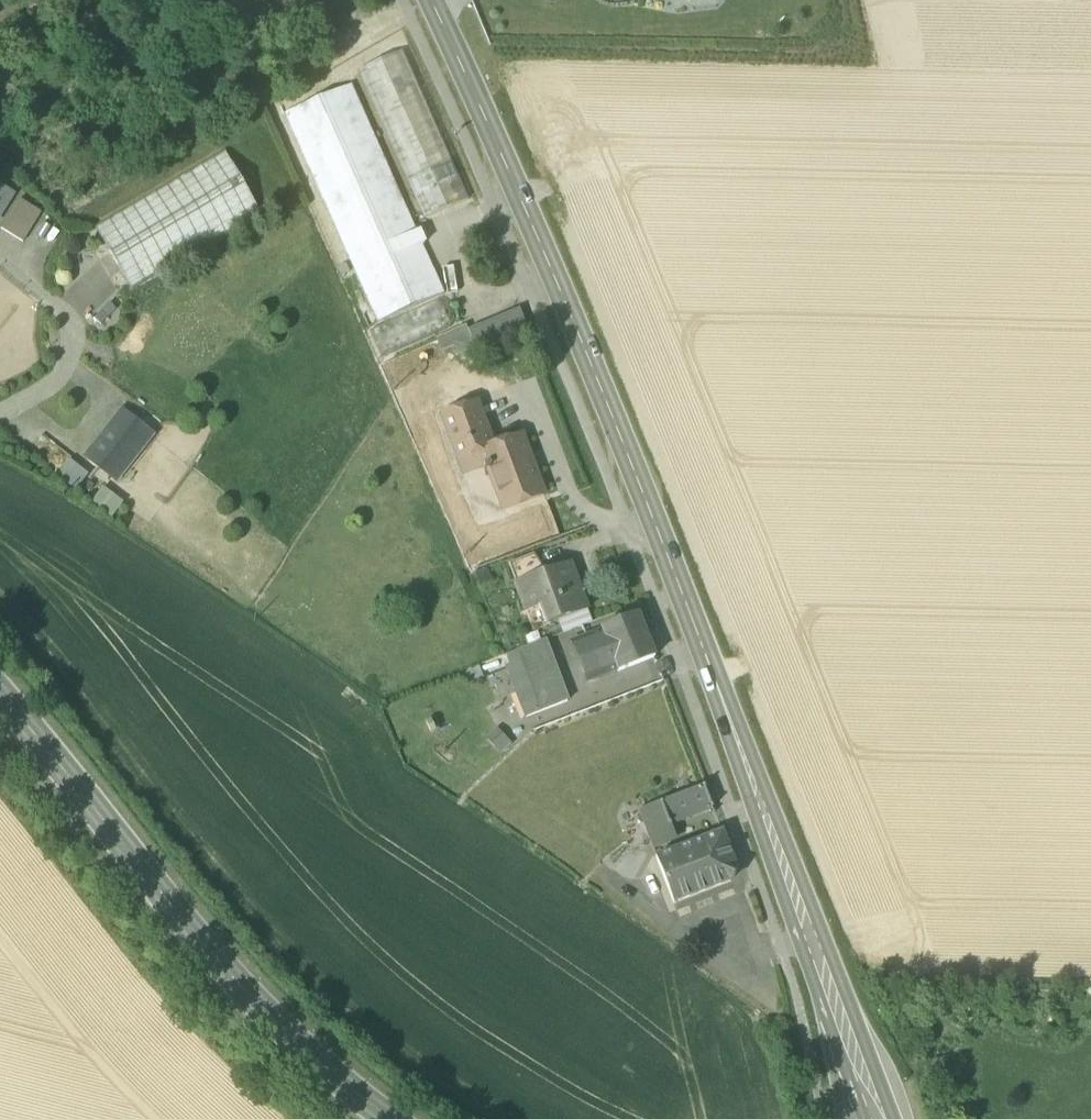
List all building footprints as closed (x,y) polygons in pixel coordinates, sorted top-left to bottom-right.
[(359,72),(425,220),(441,213),(451,208),(469,200),(403,52),(359,72)] [(372,313),(378,325),(438,299),(445,295),(434,272),(435,271),(424,246),(425,245),(419,232),(418,233),(416,228),(353,86),(284,116),(372,313)] [(94,228),(133,293),(262,216),(223,151),(94,228)] [(0,185),(0,222),(16,195),(0,185)] [(20,201),(1,230),(23,244),(41,215),(20,201)] [(371,333),(382,359),(452,329),(440,301),(439,302),(370,332),(371,333)] [(468,333),(476,350),(527,328),(519,311),(468,333)] [(443,417),(454,447),(489,434),(478,405),(478,404),(443,417)] [(86,459),(99,470),(137,422),(124,411),(86,459)] [(153,434),(137,422),(99,470),(115,482),(153,434)] [(494,486),(503,512),(545,497),(544,496),(535,471),(531,460),(523,438),(523,437),(494,448),(489,434),(454,447),(459,462),(482,454),(486,452),(491,466),(486,468),(490,475),(488,476),(492,487),(494,486)] [(88,477),(69,461),(57,477),(75,493),(88,477)] [(91,504),(110,519),(122,504),(103,489),(91,504)] [(509,566),(516,585),(539,577),(532,558),(509,566)] [(543,606),(551,626),(559,623),(588,612),(571,565),(539,577),(516,585),(526,613),(543,606)] [(559,623),(563,635),(590,625),(592,624),(588,612),(559,623)] [(602,631),(603,634),(617,670),(618,673),(655,658),(638,616),(602,631)] [(589,681),(617,670),(603,634),(574,645),(589,681)] [(545,642),(519,651),(542,713),(568,703),(567,702),(545,642)] [(527,719),(542,713),(519,651),(503,657),(525,716),(526,719),(527,719)] [(638,813),(653,852),(672,845),(666,830),(672,827),(671,825),(714,809),(705,787),(638,813)] [(656,859),(674,905),(731,883),(737,870),(723,834),(656,859)]
